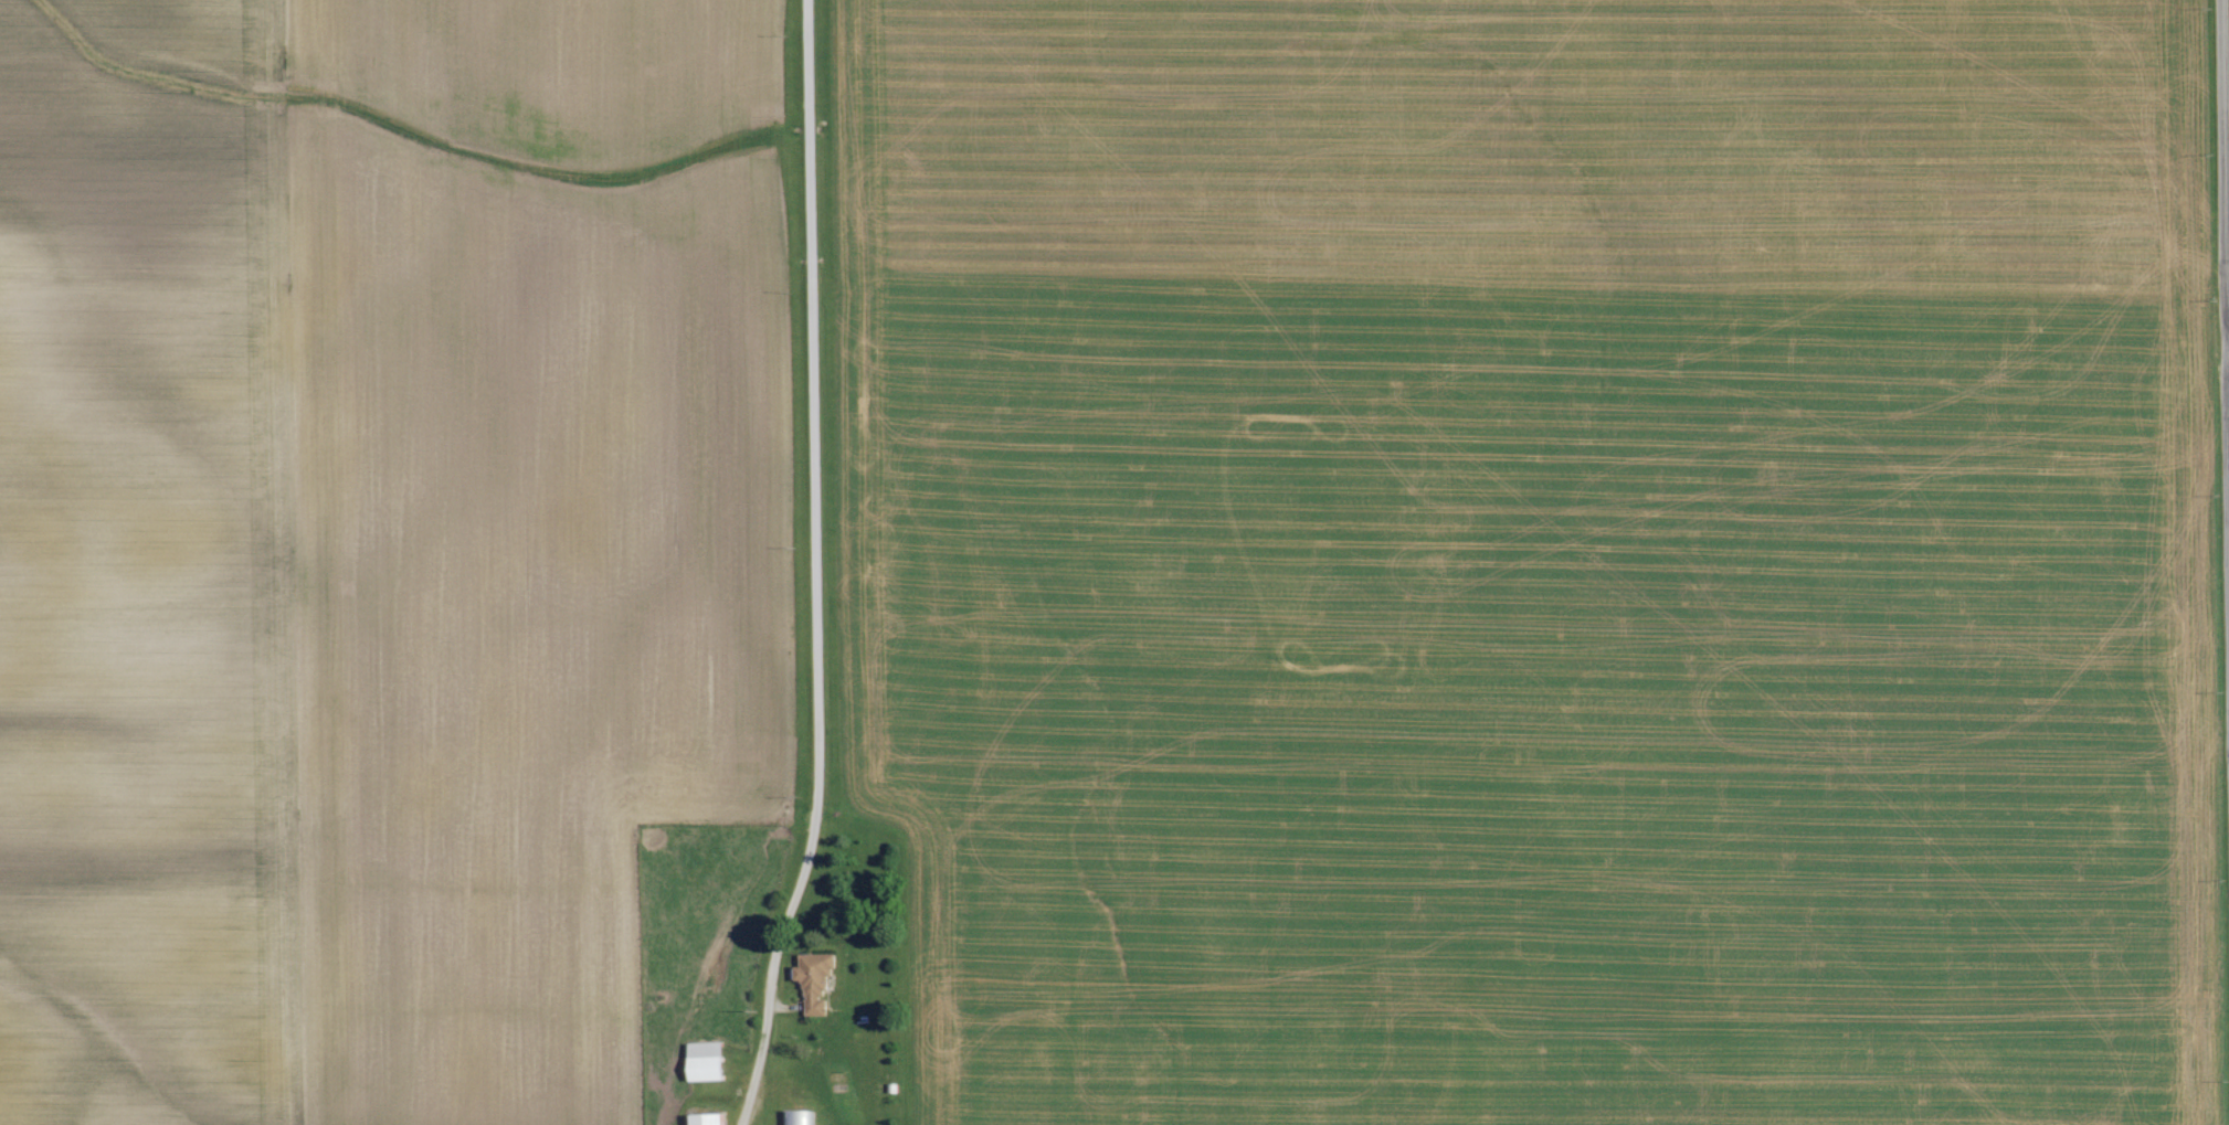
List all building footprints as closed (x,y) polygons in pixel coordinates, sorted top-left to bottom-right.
[(830,955),(799,955),(799,968),(793,968),(794,982),(806,981),(806,1016),(822,1016),(822,985),(831,985),(830,955)] [(688,1082),(723,1081),(722,1043),(687,1044),(688,1082)] [(689,1116),(689,1124),(722,1124),(721,1115),(689,1116)]
